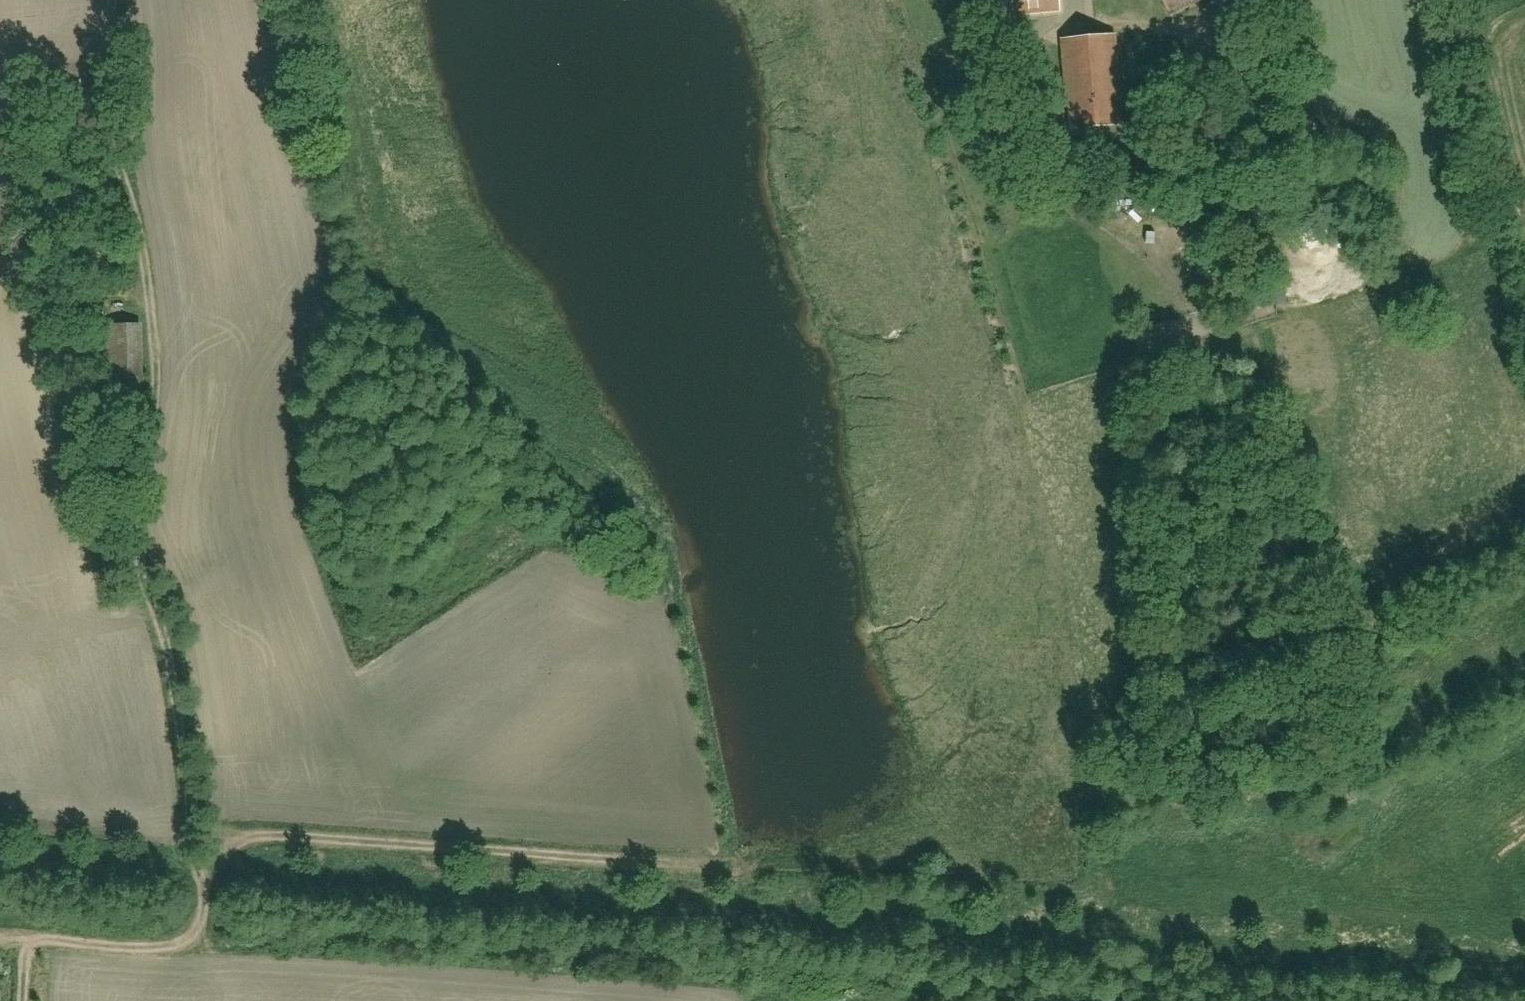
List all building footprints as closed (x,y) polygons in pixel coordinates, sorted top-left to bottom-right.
[(1016,15),(1064,12),(1064,0),(1015,0),(1016,15)] [(1172,24),(1222,0),(1160,0),(1172,24)] [(1122,43),(1066,44),(1067,129),(1123,129),(1122,43)] [(148,326),(115,327),(117,405),(150,405),(148,326)]
